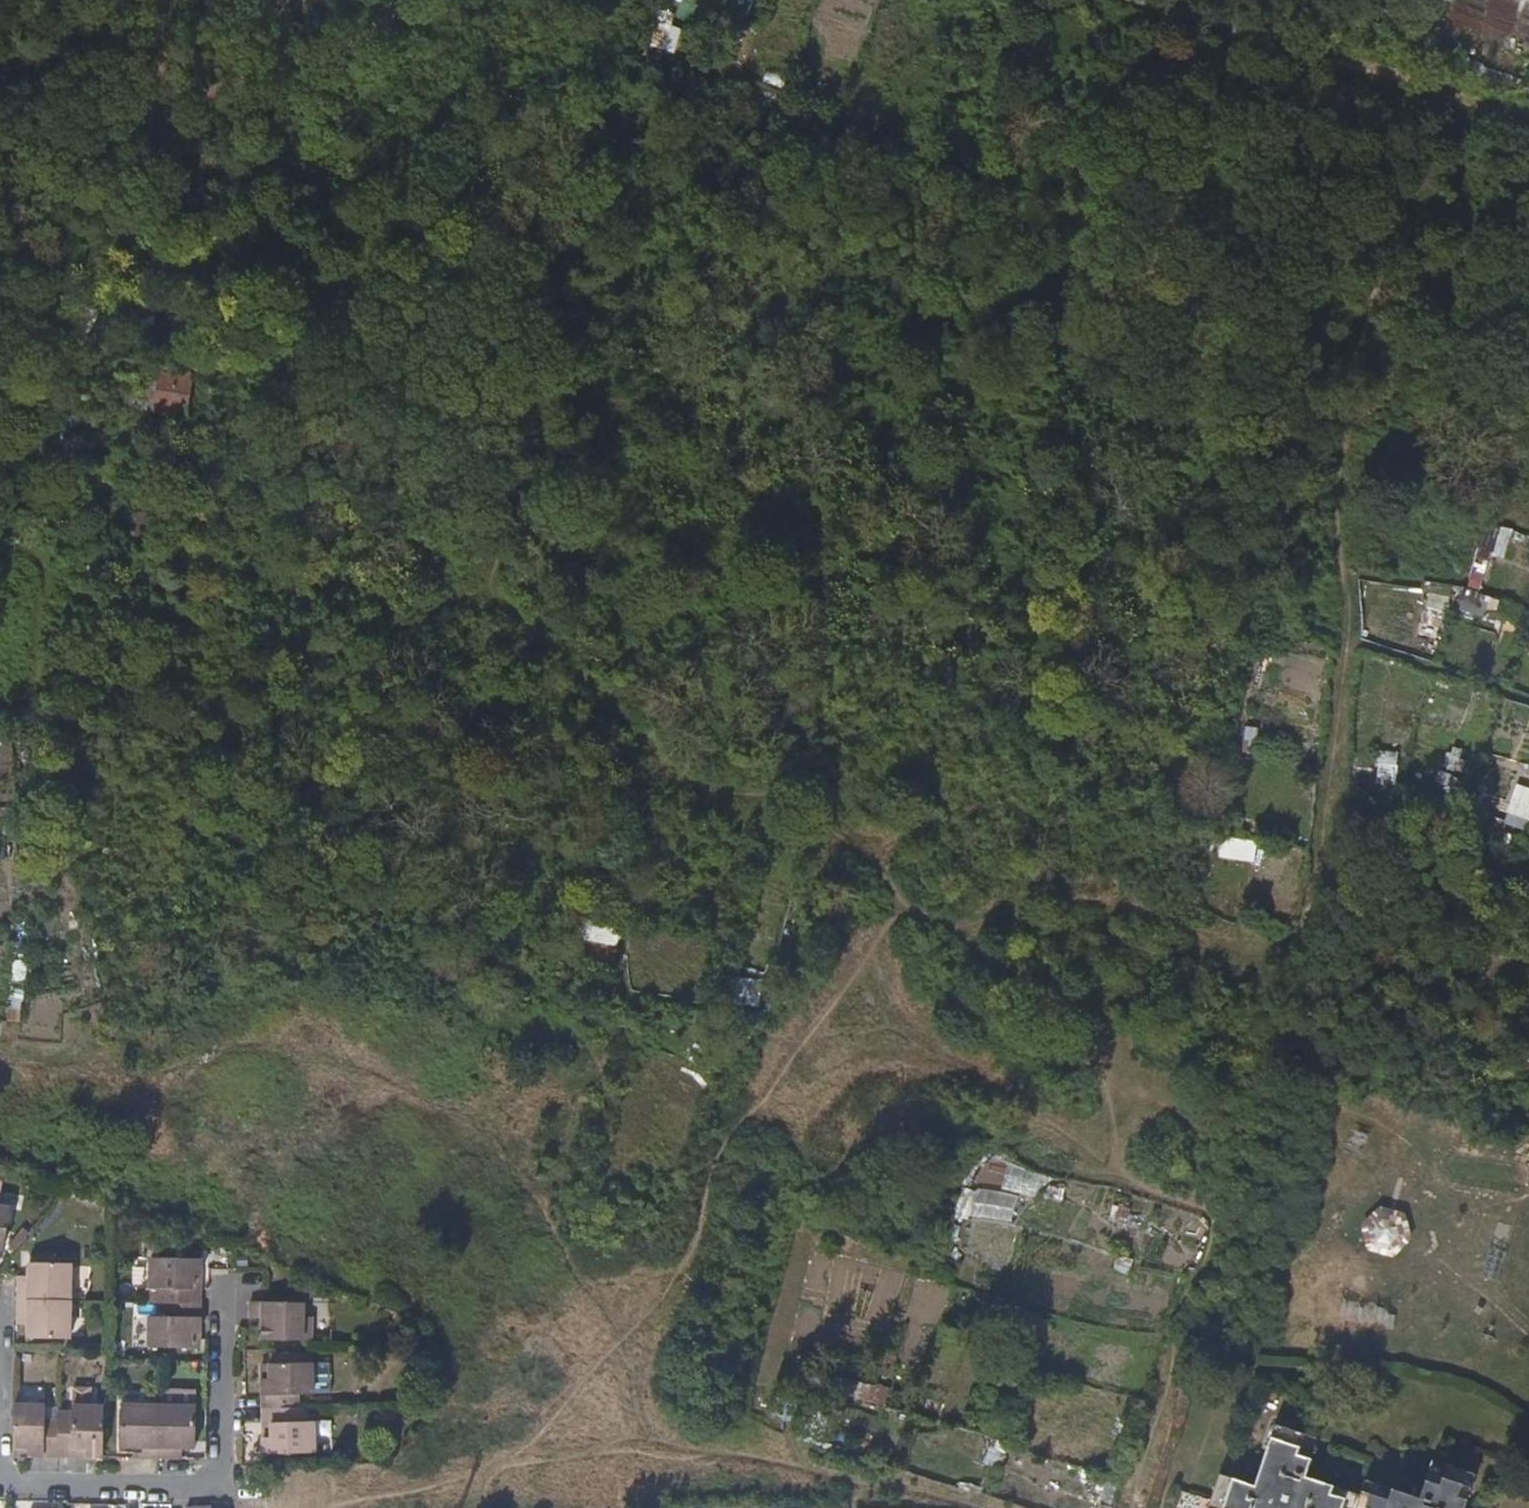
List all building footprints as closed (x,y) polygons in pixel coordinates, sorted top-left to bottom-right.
[(643,46),(673,54),(681,23),(652,15),(643,46)] [(62,332),(59,351),(73,354),(77,335),(62,332)] [(176,381),(173,416),(183,418),(191,376),(148,369),(147,375),(176,381)] [(154,413),(173,416),(176,381),(147,375),(145,391),(128,389),(124,409),(154,413)] [(46,406),(42,422),(76,433),(81,418),(46,406)] [(151,424),(154,413),(124,409),(121,425),(143,429),(144,422),(151,424)] [(1484,615),(1486,595),(1454,592),(1452,613),(1484,615)] [(1420,628),(1437,632),(1442,615),(1425,610),(1420,628)] [(1494,769),(1488,792),(1522,801),(1528,778),(1494,769)] [(53,792),(54,785),(24,781),(23,789),(53,792)] [(973,1190),(970,1221),(1053,1229),(1054,1213),(1011,1209),(1013,1194),(973,1190)] [(3,1247),(9,1207),(0,1205),(0,1247),(3,1247)] [(158,1285),(158,1302),(166,1302),(194,1303),(194,1275),(202,1275),(202,1258),(177,1257),(151,1257),(151,1285),(158,1285)] [(30,1288),(18,1287),(18,1300),(71,1301),(72,1266),(30,1265),(30,1279),(30,1288)] [(202,1303),(202,1275),(194,1275),(194,1303),(202,1303)] [(30,1279),(18,1277),(18,1287),(30,1288),(30,1279)] [(70,1336),(71,1301),(18,1300),(18,1315),(29,1315),(29,1324),(29,1335),(70,1336)] [(304,1302),(251,1300),(250,1316),(261,1316),(261,1340),(311,1341),(311,1316),(304,1316),(304,1302)] [(194,1303),(166,1302),(166,1314),(150,1314),(150,1345),(193,1346),(193,1330),(202,1330),(202,1303),(194,1303)] [(29,1315),(18,1315),(18,1324),(29,1324),(29,1315)] [(193,1330),(193,1346),(201,1346),(202,1330),(193,1330)] [(261,1381),(262,1410),(271,1409),(298,1408),(298,1397),(313,1396),(312,1364),(269,1365),(270,1381),(261,1381)] [(261,1365),(261,1381),(270,1381),(269,1365),(261,1365)] [(860,1384),(855,1398),(885,1407),(890,1390),(874,1384),(873,1388),(860,1384)] [(44,1418),(44,1403),(13,1402),(12,1446),(27,1446),(27,1454),(58,1454),(58,1447),(58,1419),(44,1418)] [(58,1412),(59,1404),(44,1403),(44,1418),(58,1419),(58,1412)] [(159,1456),(159,1403),(124,1403),(124,1446),(135,1446),(145,1446),(145,1455),(159,1456)] [(194,1404),(159,1403),(159,1456),(173,1456),(173,1446),(181,1446),(194,1446),(194,1404)] [(102,1455),(103,1405),(73,1404),(73,1412),(58,1412),(58,1419),(58,1447),(85,1446),(86,1454),(102,1455)] [(306,1422),(305,1408),(298,1408),(271,1409),(272,1436),(262,1436),(263,1454),(315,1453),(313,1422),(306,1422)] [(271,1409),(262,1410),(262,1436),(272,1436),(271,1409)] [(1267,1422),(1247,1484),(1212,1473),(1200,1507),(1458,1507),(1468,1475),(1425,1461),(1413,1499),(1357,1481),(1353,1495),(1299,1477),(1312,1437),(1267,1422)] [(27,1446),(12,1446),(12,1453),(27,1454),(27,1446)] [(58,1454),(86,1454),(85,1446),(58,1447),(58,1454)] [(135,1446),(135,1455),(145,1455),(145,1446),(135,1446)]
